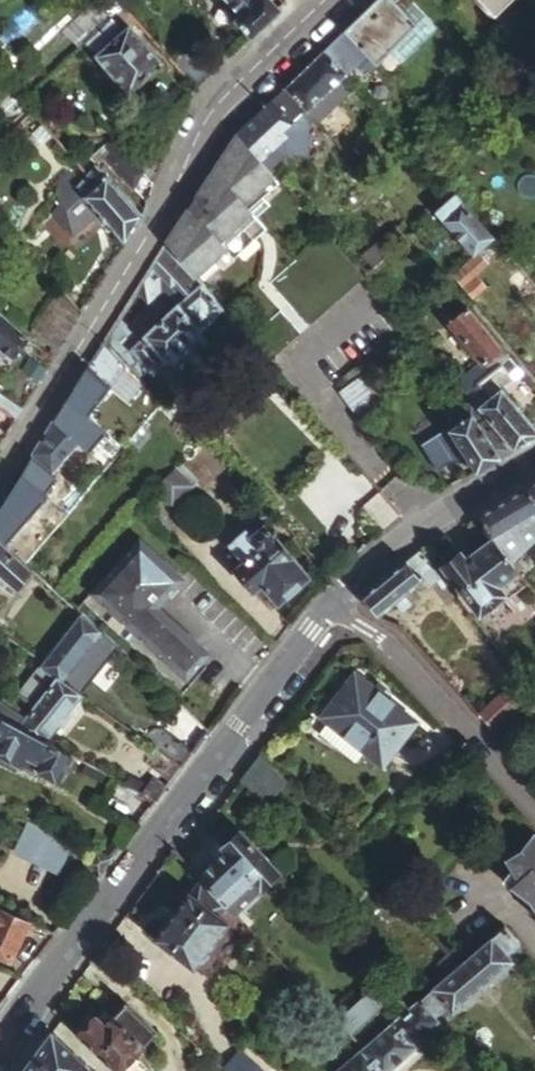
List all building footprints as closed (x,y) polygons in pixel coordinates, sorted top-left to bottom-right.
[(116,0),(114,0),(80,38),(123,87),(157,56),(128,25),(134,19),(116,0)] [(239,12),(234,17),(249,32),(276,6),(270,0),(227,0),(239,12)] [(374,59),(387,46),(414,19),(402,7),(395,0),(369,0),(341,27),(374,59)] [(387,46),(401,59),(438,24),(413,0),(409,0),(402,7),(414,19),(387,46)] [(341,27),(322,46),(344,69),(354,60),(363,69),(374,59),(341,27)] [(305,62),(255,111),(269,125),(282,112),(285,115),(301,101),(305,106),(344,69),(322,46),(305,62)] [(317,119),(356,81),(344,69),(305,106),(317,119)] [(416,92),(422,98),(431,89),(425,82),(416,92)] [(97,149),(131,186),(144,167),(121,128),(97,149)] [(235,131),(160,242),(191,277),(225,248),(232,256),(265,227),(250,210),(264,197),(257,189),(273,175),(235,131)] [(102,162),(98,166),(103,172),(108,168),(102,162)] [(123,242),(140,216),(103,172),(98,166),(95,163),(73,182),(82,192),(81,194),(123,242)] [(71,202),(81,194),(82,192),(73,182),(56,199),(58,201),(60,203),(63,204),(65,205),(71,202)] [(491,230),(454,188),(431,210),(469,251),(491,230)] [(326,234),(272,285),(309,325),(363,274),(326,234)] [(160,242),(133,286),(143,297),(164,279),(167,283),(173,278),(185,291),(142,329),(124,345),(147,370),(220,307),(191,277),(160,242)] [(474,249),(462,261),(471,272),(485,260),(474,249)] [(451,271),(469,293),(481,282),(471,272),(462,261),(451,271)] [(534,279),(518,261),(504,273),(534,308),(534,280),(534,279)] [(79,310),(59,287),(29,335),(28,337),(50,356),(79,310)] [(457,383),(465,392),(500,362),(508,354),(465,304),(456,311),(447,320),(481,359),(462,375),(464,377),(457,383)] [(0,310),(0,346),(11,356),(28,337),(29,335),(0,310)] [(115,353),(124,345),(142,329),(133,318),(105,342),(115,353)] [(23,367),(35,374),(41,363),(30,356),(23,367)] [(465,392),(471,398),(512,446),(534,433),(534,426),(502,389),(513,379),(500,362),(465,392)] [(86,363),(31,452),(49,468),(76,438),(69,432),(109,385),(86,363)] [(381,395),(363,371),(338,390),(356,414),(381,395)] [(20,405),(0,391),(0,406),(13,416),(20,405)] [(512,446),(471,398),(457,407),(462,415),(438,429),(449,448),(461,441),(476,467),(512,446)] [(175,464),(153,485),(160,491),(145,505),(158,517),(170,503),(173,505),(195,485),(175,464)] [(525,487),(534,502),(534,480),(525,487)] [(402,511),(380,486),(362,500),(384,526),(402,511)] [(525,487),(477,515),(493,540),(511,560),(526,546),(528,549),(534,542),(534,502),(525,487)] [(237,533),(219,549),(234,567),(225,574),(245,595),(252,588),(269,608),(302,579),(256,527),(242,540),(237,533)] [(138,532),(88,588),(184,675),(208,647),(156,600),(182,572),(138,532)] [(15,588),(30,566),(0,539),(0,575),(15,588)] [(511,560),(493,540),(476,554),(467,561),(462,555),(443,567),(479,612),(505,596),(499,586),(521,571),(511,560)] [(363,596),(379,615),(420,581),(419,579),(423,576),(430,585),(436,581),(442,587),(448,582),(421,549),(363,596)] [(467,561),(476,554),(472,549),(462,555),(467,561)] [(98,628),(78,610),(43,659),(40,664),(54,674),(78,691),(85,682),(68,669),(98,628)] [(416,720),(355,673),(323,716),(327,720),(366,750),(368,748),(385,761),(416,720)] [(24,728),(51,743),(80,692),(78,691),(54,674),(46,687),(38,702),(24,728)] [(492,728),(532,690),(519,676),(480,714),(492,728)] [(24,694),(26,695),(32,699),(38,702),(46,687),(35,681),(30,691),(26,688),(24,694)] [(32,699),(26,695),(22,700),(28,703),(29,705),(32,699)] [(17,724),(24,728),(38,702),(32,699),(29,705),(28,703),(17,724)] [(18,759),(21,752),(57,770),(68,751),(51,743),(24,728),(17,724),(0,715),(0,749),(18,759)] [(327,720),(319,731),(357,762),(366,750),(327,720)] [(181,764),(192,749),(162,725),(149,726),(142,736),(155,745),(181,764)] [(155,798),(181,764),(155,745),(134,774),(111,762),(105,771),(155,798)] [(286,778),(262,752),(243,777),(266,804),(286,778)] [(225,902),(234,911),(278,868),(240,827),(221,845),(224,849),(198,873),(225,902)] [(534,831),(521,849),(508,856),(515,879),(511,885),(534,911),(534,831)] [(110,857),(96,850),(87,862),(99,871),(110,857)] [(198,873),(191,865),(182,881),(193,888),(190,892),(187,890),(152,938),(192,967),(227,920),(217,913),(225,902),(198,873)] [(0,904),(0,951),(10,956),(24,924),(31,927),(34,920),(0,904)] [(459,964),(445,975),(415,1002),(430,1017),(442,1006),(450,1014),(508,961),(502,954),(514,943),(500,928),(459,964)] [(508,961),(521,949),(514,943),(502,954),(508,961)] [(445,975),(459,964),(447,951),(434,963),(445,975)] [(334,1019),(346,1032),(381,1000),(369,987),(334,1019)] [(74,1028),(92,1046),(114,1068),(117,1070),(151,1070),(134,1054),(157,1031),(125,1000),(104,1021),(95,1013),(92,1016),(89,1013),(86,1013),(75,1025),(76,1027),(74,1028)] [(430,1017),(415,1002),(361,1048),(335,1070),(387,1070),(413,1049),(410,1045),(436,1023),(430,1017)] [(33,1054),(50,1070),(97,1070),(52,1029),(33,1054)] [(225,1069),(227,1070),(258,1070),(259,1070),(239,1053),(225,1069)] [(33,1054),(20,1070),(50,1070),(33,1054)]
